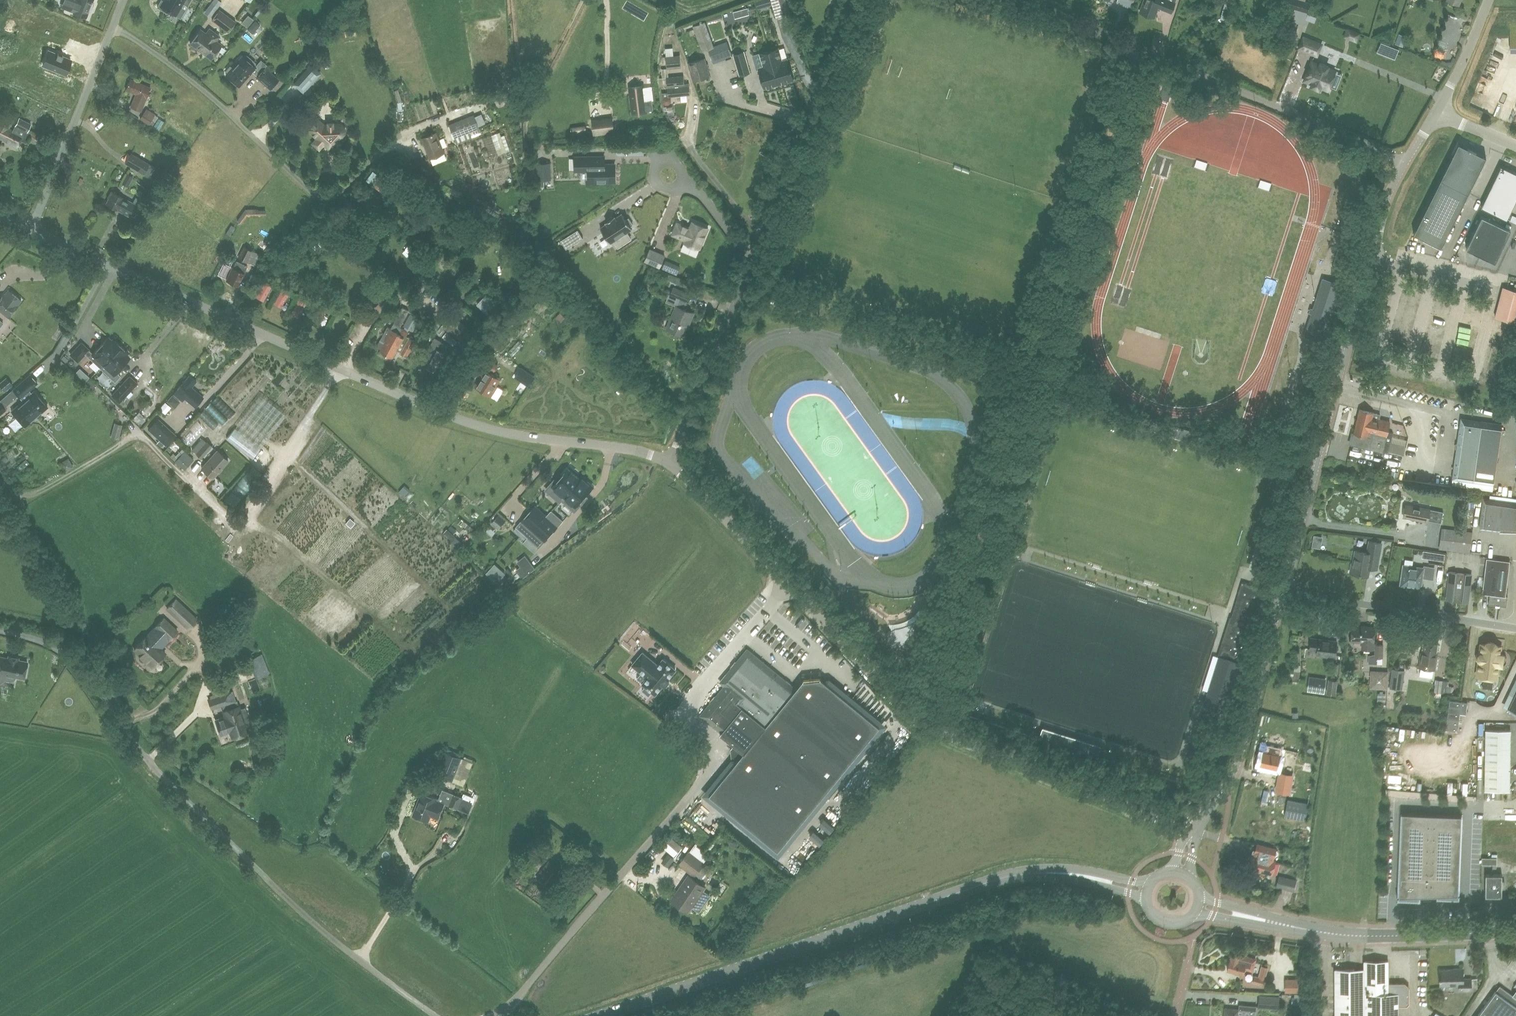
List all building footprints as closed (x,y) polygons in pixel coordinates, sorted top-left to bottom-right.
[(86,17),(93,0),(68,0),(65,8),(73,11),(73,12),(86,17)] [(157,7),(167,12),(168,11),(180,18),(190,0),(161,0),(157,7)] [(214,12),(221,2),(218,0),(214,0),(208,8),(214,12)] [(776,18),(783,15),(779,0),(771,0),(776,18)] [(1174,3),(1175,0),(1144,0),(1140,12),(1154,17),(1158,7),(1171,12),(1175,3),(1174,3)] [(1228,14),(1232,0),(1225,0),(1222,12),(1228,14)] [(1275,3),(1274,2),(1275,0),(1267,0),(1266,6),(1274,9),(1275,3)] [(1307,12),(1310,3),(1300,0),(1286,0),(1284,6),(1307,12)] [(1307,12),(1284,6),(1280,18),(1298,23),(1303,24),(1307,12)] [(739,17),(749,14),(747,8),(738,11),(739,17)] [(252,21),(257,13),(250,9),(245,17),(252,21)] [(219,10),(212,19),(228,31),(235,22),(219,10)] [(707,22),(722,17),(721,14),(706,18),(707,22)] [(702,50),(714,46),(705,20),(693,24),(702,50)] [(1361,31),(1346,26),(1342,35),(1357,41),(1361,31)] [(211,58),(221,45),(215,41),(219,36),(209,28),(206,33),(200,29),(190,43),(211,58)] [(264,31),(259,38),(268,44),(272,37),(264,31)] [(1405,37),(1399,35),(1395,44),(1402,46),(1405,37)] [(1321,44),(1301,36),(1297,48),(1317,55),(1321,44)] [(1398,46),(1379,39),(1376,50),(1395,57),(1398,46)] [(725,42),(708,48),(713,61),(730,55),(725,42)] [(781,59),(778,48),(769,50),(778,83),(793,79),(787,57),(781,59)] [(778,83),(769,50),(760,53),(764,66),(758,68),(764,88),(778,83)] [(47,51),(42,64),(64,74),(69,60),(47,51)] [(743,51),(734,54),(740,75),(749,72),(743,51)] [(257,76),(270,88),(278,79),(264,67),(260,72),(255,67),(254,65),(256,63),(255,62),(247,54),(244,57),(242,55),(232,67),(230,66),(226,71),(228,72),(226,74),(239,86),(252,71),(257,76)] [(684,84),(683,76),(668,78),(667,68),(681,67),(680,55),(666,56),(667,68),(662,69),(662,78),(666,78),(668,97),(690,95),(689,83),(684,84)] [(704,58),(688,63),(693,81),(709,76),(704,58)] [(1319,64),(1311,61),(1304,80),(1312,83),(1311,85),(1319,88),(1319,86),(1327,89),(1334,70),(1327,67),(1327,66),(1319,62),(1319,64)] [(293,84),(303,92),(315,79),(314,78),(319,72),(311,64),(293,84)] [(129,79),(123,96),(132,99),(131,103),(127,102),(124,110),(145,118),(148,110),(144,108),(145,104),(152,107),(154,101),(147,98),(152,88),(129,79)] [(632,113),(646,112),(646,111),(653,110),(652,100),(645,101),(644,93),(643,93),(642,88),(635,89),(635,94),(630,94),(632,113)] [(480,89),(473,91),(476,102),(483,100),(480,89)] [(1514,97),(1503,101),(1507,112),(1515,109),(1515,102),(1514,97)] [(480,110),(483,120),(488,118),(485,108),(480,110)] [(299,118),(298,119),(304,125),(310,118),(304,112),(299,118)] [(161,127),(168,116),(163,113),(156,123),(161,127)] [(14,125),(27,131),(31,123),(18,117),(14,125)] [(450,126),(455,137),(458,144),(473,138),(471,135),(480,132),(474,117),(450,126)] [(487,128),(499,124),(497,118),(485,122),(487,128)] [(594,134),(613,132),(612,118),(592,120),(594,134)] [(23,135),(9,128),(11,124),(0,119),(0,138),(17,147),(20,140),(22,141),(24,138),(22,137),(23,135)] [(321,122),(311,133),(317,138),(312,143),(319,149),(323,144),(333,133),(321,122)] [(585,125),(570,127),(572,137),(573,142),(585,140),(584,135),(586,135),(585,125)] [(436,132),(433,133),(431,133),(432,134),(421,138),(430,158),(444,153),(436,132)] [(506,151),(500,132),(491,135),(498,154),(506,151)] [(1441,246),(1486,156),(1458,143),(1413,232),(1441,246)] [(131,153),(125,163),(143,173),(148,163),(131,153)] [(588,170),(589,182),(615,182),(615,164),(604,164),(604,156),(598,156),(575,156),(575,170),(588,170)] [(1203,158),(1202,165),(1213,167),(1215,159),(1203,158)] [(542,163),(536,163),(536,165),(537,180),(551,179),(550,163),(542,163)] [(1481,206),(1506,218),(1515,197),(1515,173),(1500,166),(1481,206)] [(382,192),(393,176),(384,169),(379,177),(374,173),(367,181),(382,192)] [(122,183),(128,186),(133,176),(127,173),(122,183)] [(1268,177),(1266,185),(1277,188),(1279,181),(1268,177)] [(106,204),(116,209),(116,208),(122,210),(121,212),(134,219),(141,207),(128,200),(128,201),(123,198),(123,197),(111,191),(108,197),(109,198),(106,204)] [(265,214),(265,210),(257,210),(257,209),(247,209),(244,209),(237,220),(241,223),(247,215),(265,214)] [(615,218),(614,216),(611,218),(606,221),(607,223),(600,228),(610,243),(613,240),(618,247),(631,238),(626,232),(632,228),(630,226),(633,224),(628,218),(626,219),(622,213),(615,218)] [(1495,261),(1510,229),(1481,216),(1466,248),(1495,261)] [(684,242),(699,249),(708,227),(692,221),(690,227),(677,222),(672,234),(685,239),(684,242)] [(229,235),(235,227),(231,224),(226,233),(229,235)] [(360,239),(369,245),(381,230),(374,225),(373,227),(370,226),(369,227),(360,239)] [(583,238),(577,229),(560,240),(566,249),(583,238)] [(395,238),(392,244),(397,247),(401,241),(395,238)] [(238,257),(254,265),(259,254),(243,246),(238,257)] [(474,247),(471,255),(480,259),(483,251),(474,247)] [(664,256),(664,255),(650,249),(645,260),(652,263),(660,266),(664,256)] [(25,259),(3,262),(4,270),(26,266),(25,259)] [(238,285),(244,273),(247,266),(236,260),(233,267),(232,267),(226,280),(238,285)] [(665,260),(662,268),(677,274),(680,266),(665,260)] [(1280,291),(1285,275),(1275,272),(1270,288),(1280,291)] [(646,282),(653,285),(656,278),(648,275),(646,282)] [(1323,342),(1341,284),(1322,278),(1303,336),(1323,342)] [(263,301),(272,285),(264,281),(255,297),(263,301)] [(436,297),(442,294),(438,284),(431,287),(436,297)] [(688,328),(694,313),(684,308),(686,302),(688,302),(692,294),(673,286),(669,294),(679,298),(677,305),(675,305),(665,328),(683,336),(686,328),(688,328)] [(1502,286),(1495,315),(1515,320),(1515,289),(1502,286)] [(281,307),(290,291),(282,287),(273,303),(281,307)] [(21,300),(8,289),(4,294),(0,299),(0,311),(8,317),(17,305),(21,300)] [(486,295),(482,299),(485,303),(481,308),(489,316),(498,307),(486,295)] [(291,313),(298,317),(307,301),(299,297),(291,313)] [(320,304),(311,321),(319,325),(328,309),(320,304)] [(408,355),(415,341),(408,337),(408,338),(405,337),(408,332),(400,327),(410,310),(402,306),(390,328),(392,329),(380,350),(392,357),(397,349),(401,352),(401,351),(408,355)] [(413,331),(420,317),(410,311),(403,325),(413,331)] [(501,321),(508,327),(516,318),(510,312),(501,321)] [(560,322),(565,317),(560,312),(555,317),(560,322)] [(474,332),(451,314),(442,325),(465,344),(474,332)] [(457,340),(446,332),(443,336),(453,344),(457,340)] [(99,368),(120,346),(113,339),(111,341),(107,338),(93,354),(81,343),(70,355),(77,361),(84,354),(99,368)] [(442,352),(447,344),(435,338),(430,346),(435,349),(427,365),(435,370),(445,353),(442,352)] [(120,346),(99,368),(114,382),(120,376),(116,372),(129,358),(125,355),(127,353),(120,346)] [(490,396),(497,386),(495,385),(499,378),(492,374),(490,373),(492,370),(494,371),(497,365),(485,357),(481,363),(489,368),(487,371),(486,370),(475,386),(482,390),(490,396)] [(522,365),(519,370),(531,376),(533,372),(522,365)] [(990,379),(968,369),(966,373),(988,384),(990,379)] [(528,385),(533,379),(519,370),(515,376),(528,385)] [(28,390),(37,382),(29,374),(12,389),(17,395),(19,398),(28,390)] [(196,381),(189,375),(173,394),(182,401),(184,398),(195,406),(203,397),(191,387),(196,381)] [(129,377),(111,395),(118,402),(136,383),(129,377)] [(7,378),(0,384),(0,385),(5,391),(12,384),(7,378)] [(94,384),(89,379),(85,383),(90,388),(94,384)] [(0,400),(0,404),(4,408),(17,395),(12,389),(0,400)] [(22,401),(11,411),(24,427),(47,407),(33,391),(31,393),(28,390),(19,398),(22,401)] [(260,447),(269,435),(286,414),(260,393),(256,399),(234,427),(260,447)] [(217,395),(198,416),(213,429),(219,423),(222,426),(235,412),(217,395)] [(161,414),(163,412),(165,413),(170,407),(165,402),(157,411),(161,414)] [(141,406),(134,413),(139,418),(146,411),(141,406)] [(1388,452),(1393,432),(1387,431),(1389,422),(1378,419),(1379,414),(1359,409),(1351,444),(1382,452),(1382,451),(1388,452)] [(176,435),(158,418),(147,429),(166,446),(176,435)] [(1452,479),(1473,482),(1493,484),(1501,424),(1482,421),(1465,419),(1460,423),(1452,479)] [(198,421),(181,439),(190,446),(206,428),(198,421)] [(121,424),(114,422),(110,437),(117,438),(121,424)] [(252,458),(260,447),(234,427),(226,438),(252,458)] [(211,446),(206,441),(206,442),(202,438),(196,445),(192,450),(201,458),(211,446)] [(1226,448),(1237,451),(1239,445),(1227,442),(1226,448)] [(193,459),(182,449),(176,456),(172,453),(169,456),(175,461),(184,469),(193,459)] [(212,478),(228,460),(217,450),(201,468),(212,478)] [(23,472),(36,461),(29,452),(15,463),(23,472)] [(68,457),(59,462),(64,471),(73,466),(68,457)] [(223,498),(234,507),(262,475),(251,465),(223,498)] [(579,479),(579,478),(568,469),(555,483),(553,481),(546,489),(559,501),(561,499),(579,479)] [(581,476),(579,478),(579,479),(561,499),(574,510),(581,503),(579,501),(592,486),(581,476)] [(542,483),(547,486),(550,480),(545,477),(542,483)] [(403,487),(399,491),(404,496),(408,491),(403,487)] [(1479,528),(1499,531),(1500,527),(1515,527),(1515,503),(1482,499),(1479,528)] [(1403,517),(1413,519),(1427,522),(1427,520),(1441,522),(1443,512),(1405,505),(1403,517)] [(533,531),(546,516),(535,506),(522,521),(533,531)] [(846,516),(856,511),(853,506),(843,511),(846,516)] [(498,514),(491,523),(498,528),(505,520),(498,514)] [(546,516),(533,531),(544,541),(557,526),(546,516)] [(1438,549),(1469,553),(1472,531),(1441,527),(1438,549)] [(456,536),(447,528),(442,533),(450,541),(452,539),(452,540),(456,536)] [(1311,547),(1319,548),(1321,537),(1313,535),(1311,547)] [(1367,553),(1355,551),(1353,564),(1351,563),(1349,572),(1368,575),(1369,567),(1376,568),(1381,543),(1369,541),(1367,553)] [(1445,552),(1422,549),(1421,556),(1444,559),(1445,552)] [(467,558),(470,561),(476,554),(471,550),(467,555),(468,556),(467,558)] [(521,566),(516,569),(523,578),(535,569),(525,556),(517,561),(521,566)] [(1509,561),(1486,558),(1481,594),(1489,595),(1488,605),(1506,607),(1507,596),(1505,596),(1509,561)] [(1401,563),(1399,585),(1421,588),(1423,577),(1433,579),(1435,566),(1423,564),(1423,566),(1401,563)] [(494,564),(486,573),(496,582),(504,573),(494,564)] [(1468,602),(1471,574),(1449,572),(1446,599),(1468,602)] [(1228,622),(1217,656),(1218,657),(1203,705),(1224,712),(1239,664),(1242,665),(1254,624),(1251,623),(1258,601),(1261,602),(1265,590),(1242,582),(1229,623),(1228,622)] [(168,607),(189,628),(198,619),(176,599),(168,607)] [(929,610),(920,615),(917,618),(910,623),(903,626),(896,627),(895,627),(886,632),(892,644),(924,655),(935,622),(929,610)] [(147,635),(135,648),(140,654),(139,656),(139,659),(142,662),(145,662),(147,660),(153,666),(166,653),(159,647),(162,644),(163,645),(169,639),(169,640),(178,631),(164,618),(156,626),(158,629),(149,638),(147,635)] [(1362,641),(1362,648),(1372,649),(1376,649),(1376,651),(1375,651),(1374,657),(1368,656),(1368,664),(1377,664),(1377,657),(1382,657),(1382,645),(1373,644),(1374,627),(1352,626),(1351,641),(1362,641)] [(1336,655),(1337,650),(1337,642),(1310,639),(1308,649),(1316,650),(1316,653),(1317,653),(1317,655),(1324,656),(1324,654),(1336,655)] [(247,657),(230,642),(226,646),(243,661),(247,657)] [(1420,653),(1418,668),(1435,670),(1437,652),(1436,652),(1437,644),(1423,642),(1421,653),(1420,653)] [(1479,660),(1477,672),(1496,675),(1497,665),(1501,665),(1502,665),(1503,664),(1504,664),(1505,663),(1505,662),(1506,661),(1506,660),(1506,659),(1506,658),(1505,657),(1505,656),(1504,655),(1503,655),(1502,654),(1498,654),(1499,646),(1496,645),(1494,643),(1491,642),(1487,642),(1485,644),(1481,643),(1480,653),(1479,654),(1478,655),(1478,658),(1478,659),(1479,660)] [(700,715),(721,732),(720,733),(734,744),(730,749),(731,758),(735,762),(709,794),(777,850),(879,726),(821,678),(821,677),(803,679),(803,680),(795,688),(747,649),(736,662),(735,661),(731,666),(732,667),(720,682),(724,685),(715,696),(714,695),(710,701),(711,702),(700,715)] [(667,679),(675,669),(663,659),(658,665),(642,652),(632,664),(647,677),(642,683),(645,686),(642,690),(648,695),(652,691),(655,694),(663,684),(665,686),(669,680),(667,679)] [(248,659),(255,679),(268,674),(261,654),(248,659)] [(10,681),(14,678),(15,676),(24,678),(27,661),(18,659),(18,657),(8,655),(8,658),(0,656),(0,679),(10,681)] [(1392,669),(1389,688),(1402,689),(1404,670),(1392,669)] [(1335,694),(1337,680),(1328,679),(1326,693),(1335,694)] [(1435,679),(1433,692),(1451,694),(1452,686),(1447,686),(1448,681),(1435,679)] [(1324,691),(1325,685),(1308,683),(1307,689),(1324,691)] [(1382,691),(1379,691),(1379,693),(1377,693),(1376,703),(1384,703),(1385,693),(1382,693),(1382,691)] [(1507,710),(1515,714),(1515,691),(1507,710)] [(225,693),(208,699),(211,709),(221,705),(225,716),(215,720),(221,734),(231,731),(233,737),(248,732),(246,726),(251,724),(245,709),(240,711),(236,700),(228,703),(225,693)] [(1449,700),(1445,730),(1451,731),(1457,731),(1458,720),(1459,714),(1465,714),(1466,702),(1449,700)] [(1510,730),(1485,730),(1484,790),(1509,791),(1510,730)] [(1263,753),(1259,767),(1275,771),(1279,757),(1278,756),(1280,749),(1265,746),(1263,753)] [(437,774),(462,784),(471,762),(446,752),(437,774)] [(1291,778),(1279,775),(1276,790),(1288,793),(1291,778)] [(468,783),(464,794),(476,799),(481,789),(468,783)] [(463,794),(462,797),(442,789),(437,800),(444,803),(469,813),(474,798),(463,794)] [(436,798),(422,792),(413,814),(428,820),(430,815),(438,818),(444,803),(437,800),(436,799),(436,798)] [(1304,819),(1305,812),(1299,811),(1301,802),(1288,800),(1284,815),(1304,819)] [(1398,893),(1402,896),(1454,894),(1458,890),(1461,815),(1402,813),(1398,893)] [(673,854),(681,846),(669,835),(661,844),(673,854)] [(1276,849),(1257,844),(1254,856),(1251,855),(1250,860),(1249,860),(1247,865),(1248,866),(1248,867),(1271,873),(1274,861),(1272,860),(1274,856),(1278,853),(1275,849),(1276,849)] [(694,875),(703,863),(689,852),(680,863),(694,875)] [(561,865),(572,875),(577,869),(566,858),(561,865)] [(671,871),(669,876),(677,881),(680,876),(671,871)] [(1501,896),(1501,888),(1504,887),(1504,877),(1501,877),(1501,874),(1485,874),(1485,896),(1501,896)] [(678,889),(680,890),(673,901),(672,900),(672,901),(687,911),(705,887),(688,875),(678,889)] [(1296,879),(1279,875),(1276,887),(1293,891),(1296,879)] [(555,894),(550,891),(545,897),(550,901),(555,894)] [(1232,951),(1227,968),(1243,972),(1244,967),(1250,968),(1251,963),(1238,959),(1240,953),(1232,951)] [(1363,1015),(1397,1015),(1397,1006),(1405,1006),(1407,1003),(1407,987),(1405,987),(1401,984),(1400,986),(1398,984),(1395,984),(1394,986),(1392,983),(1389,984),(1387,985),(1387,961),(1364,961),(1363,970),(1363,1015)] [(1252,982),(1263,984),(1267,966),(1261,965),(1258,976),(1254,975),(1252,982)] [(1442,978),(1442,984),(1459,984),(1459,990),(1471,990),(1471,978),(1462,978),(1462,968),(1454,968),(1454,969),(1440,969),(1440,978),(1442,978)] [(1363,970),(1334,970),(1334,1015),(1363,1015),(1363,970)] [(1299,978),(1284,978),(1284,992),(1299,992),(1299,978)] [(1496,991),(1499,986),(1503,989),(1503,988),(1499,985),(1477,1015),(1515,1015),(1515,1006),(1496,991)] [(1279,995),(1259,993),(1257,1007),(1278,1008),(1279,995)] [(1255,1006),(1244,1005),(1244,1010),(1239,1010),(1239,1009),(1224,1008),(1224,1015),(1255,1015),(1255,1006)]
